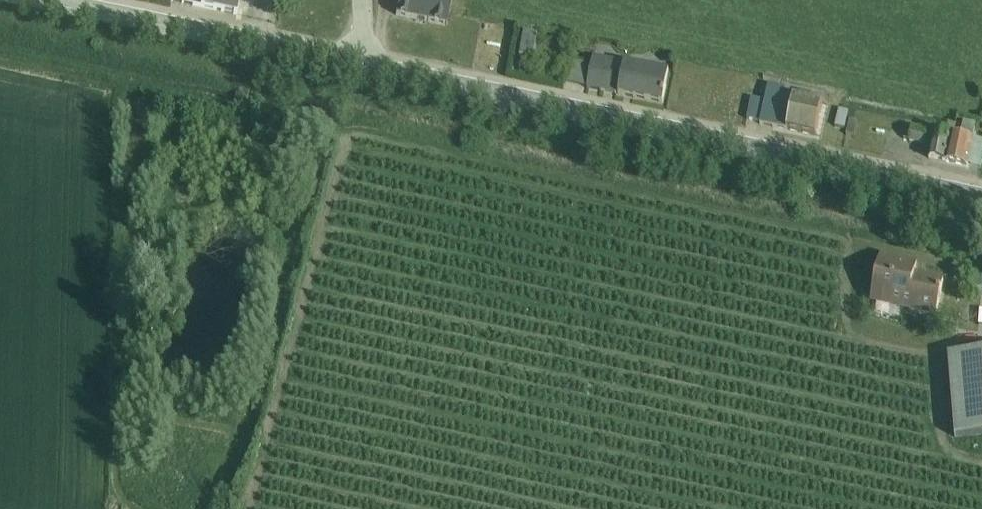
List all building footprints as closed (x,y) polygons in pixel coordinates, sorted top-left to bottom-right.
[(171,3),(237,17),(241,0),(172,0),(171,3)] [(396,16),(447,26),(450,14),(452,0),(399,0),(398,7),(396,16)] [(525,32),(521,56),(535,59),(539,35),(525,32)] [(593,67),(588,90),(664,105),(671,74),(595,58),(593,67)] [(588,90),(593,67),(570,63),(565,85),(588,90)] [(753,100),(748,121),(761,124),(761,126),(762,126),(817,138),(824,104),(811,101),(812,94),(801,92),(800,99),(785,96),(787,90),(762,86),(760,96),(767,98),(765,102),(753,100)] [(840,110),(836,127),(845,129),(849,112),(840,110)] [(956,125),(947,164),(968,169),(968,167),(974,140),(977,126),(965,123),(964,127),(956,125)] [(947,164),(956,125),(949,124),(946,135),(907,127),(905,139),(911,140),(910,143),(926,146),(925,152),(932,153),(930,161),(947,164)] [(968,167),(981,170),(981,165),(981,142),(974,140),(968,167)] [(881,257),(871,303),(937,317),(945,281),(916,275),(918,265),(881,257)] [(949,356),(956,437),(981,435),(981,353),(949,356)]
